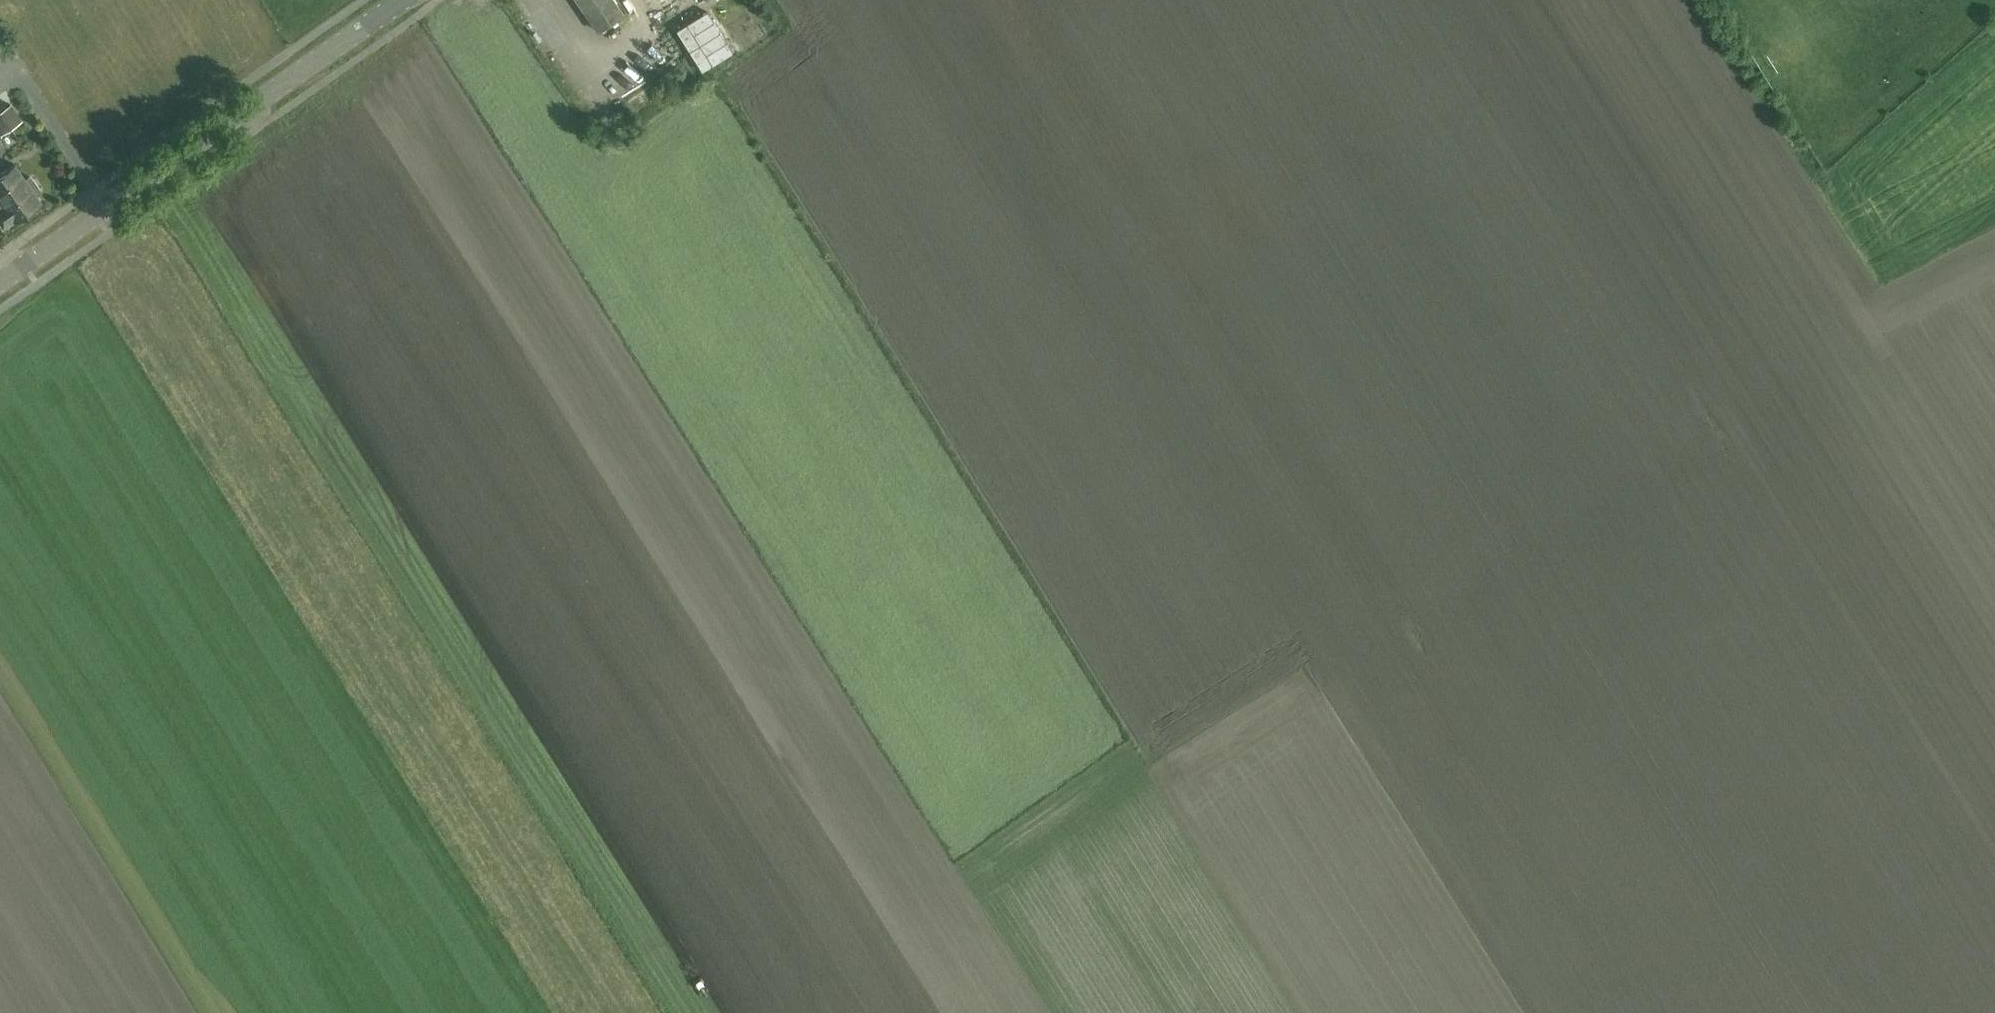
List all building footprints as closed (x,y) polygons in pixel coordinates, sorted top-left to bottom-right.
[(614,0),(578,0),(584,10),(599,30),(623,14),(614,0)] [(1,136),(23,120),(12,104),(0,112),(0,134),(1,136)] [(26,180),(15,164),(3,172),(0,168),(0,222),(4,228),(15,221),(41,203),(37,196),(41,192),(41,188),(33,177),(30,176),(26,180)]
